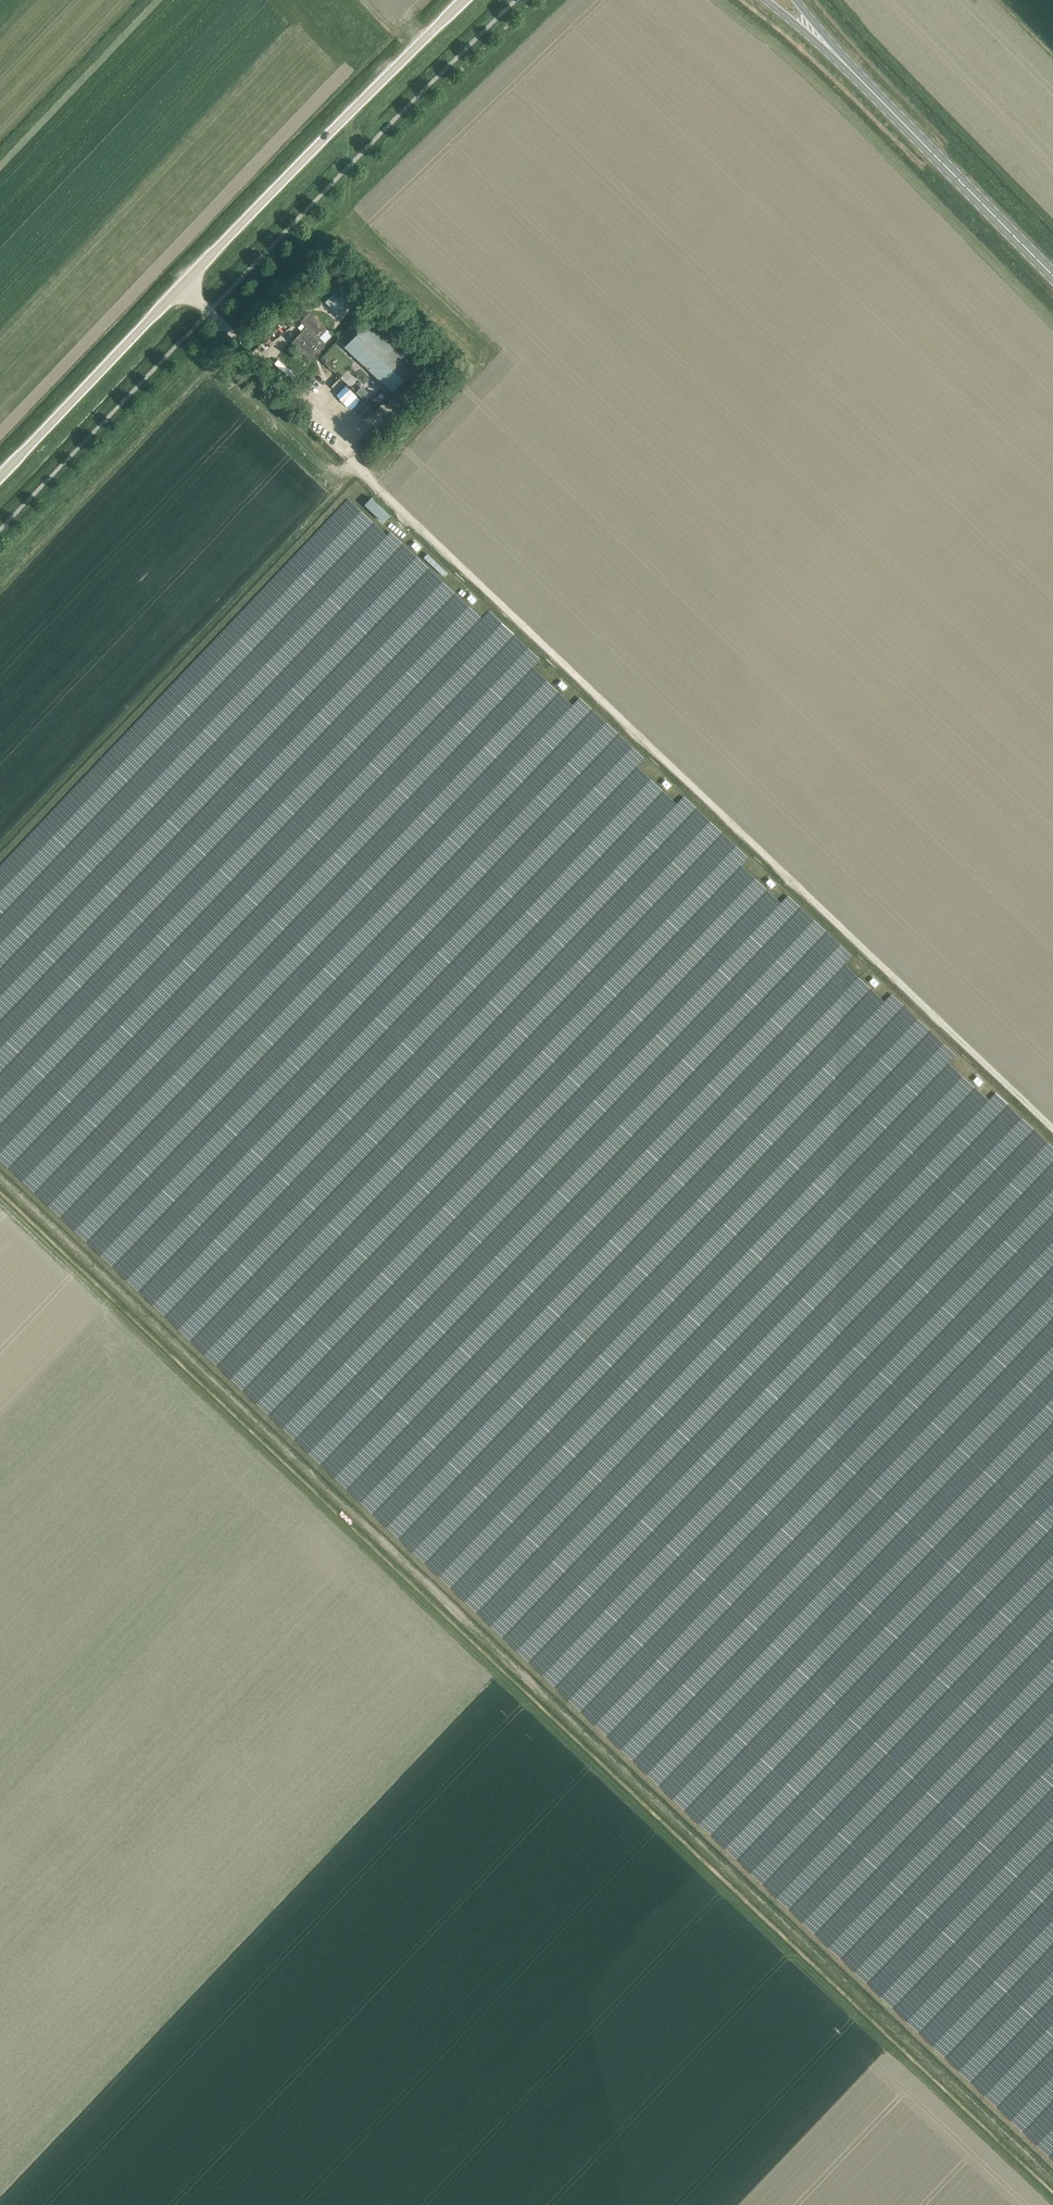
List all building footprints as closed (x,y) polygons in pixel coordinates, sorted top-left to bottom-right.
[(292,342),(309,358),(324,342),(319,337),(326,329),(309,313),(301,321),(307,326),(292,342)] [(344,346),(392,391),(414,367),(367,323),(344,346)] [(382,522),(389,515),(377,503),(372,499),(371,498),(364,505),(382,522)]
